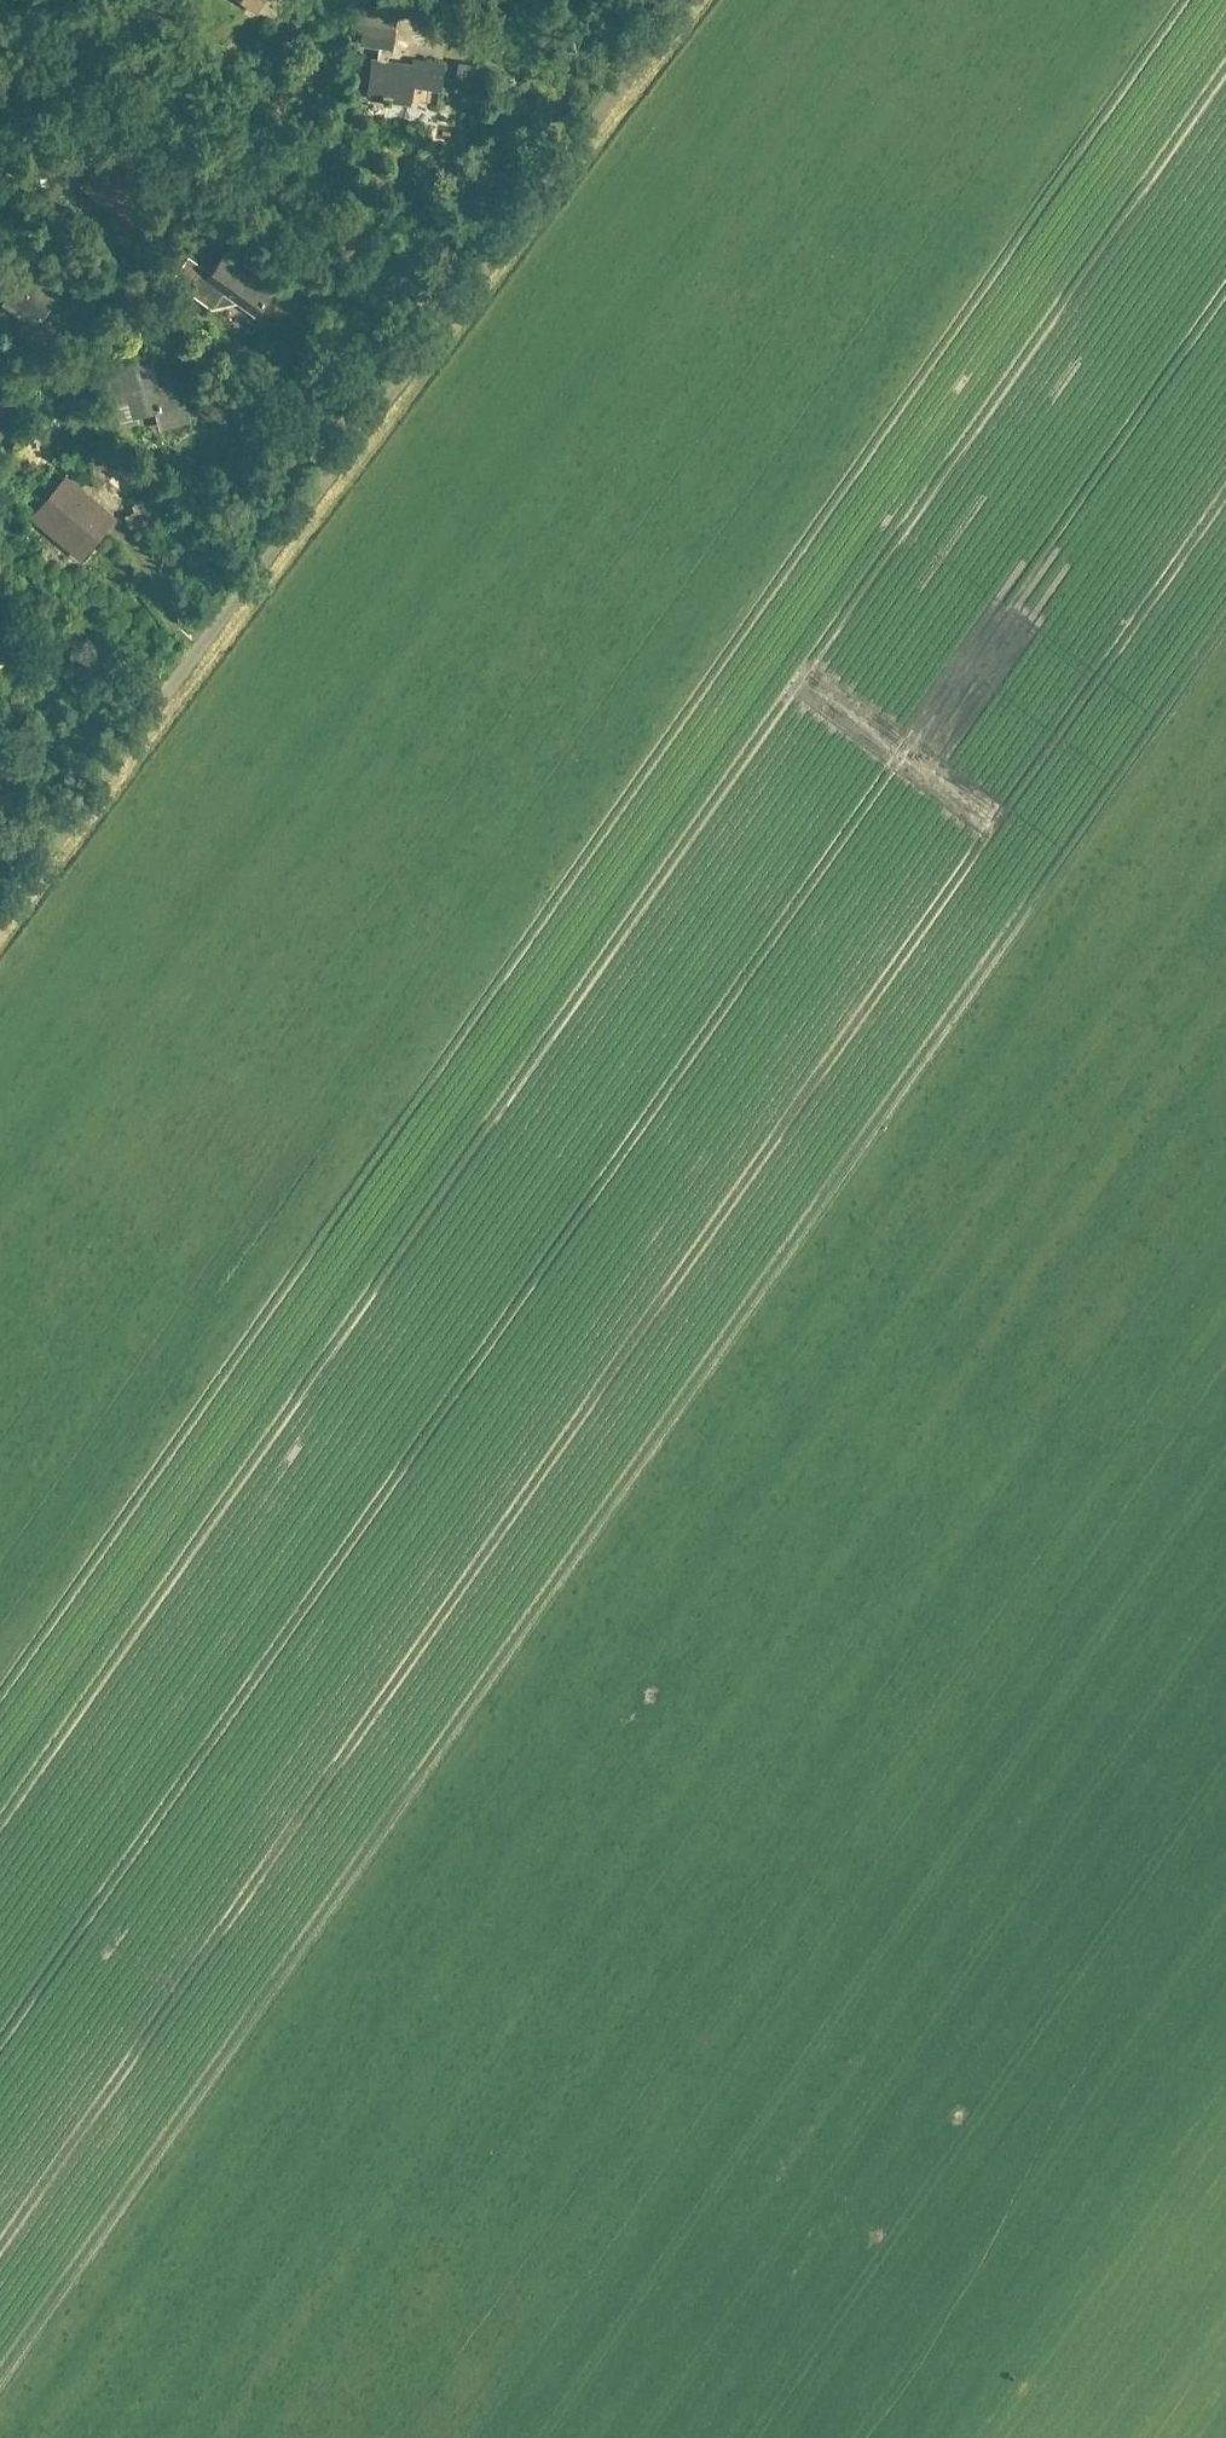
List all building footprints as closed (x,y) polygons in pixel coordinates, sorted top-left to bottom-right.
[(254,10),(262,0),(242,0),(254,10)] [(442,87),(445,65),(416,60),(415,67),(390,63),(392,47),(393,48),(396,29),(366,25),(364,44),(381,46),(379,62),(375,61),(370,97),(386,99),(385,103),(393,104),(393,100),(411,103),(414,83),(442,87)] [(106,156),(84,189),(117,211),(108,225),(128,238),(137,224),(123,214),(144,182),(106,156)] [(275,288),(225,252),(206,278),(198,273),(185,291),(212,310),(224,293),(255,316),(275,288)] [(61,322),(81,294),(67,284),(60,295),(29,272),(6,303),(37,326),(48,312),(61,322)] [(135,327),(170,356),(188,336),(153,306),(135,327)] [(152,364),(115,373),(121,398),(135,394),(139,409),(157,404),(159,410),(163,409),(166,425),(190,419),(181,382),(158,388),(152,364)] [(264,447),(246,432),(228,454),(247,469),(264,447)] [(83,556),(114,519),(68,479),(36,516),(83,556)] [(10,570),(5,559),(0,561),(0,574),(10,570)]
